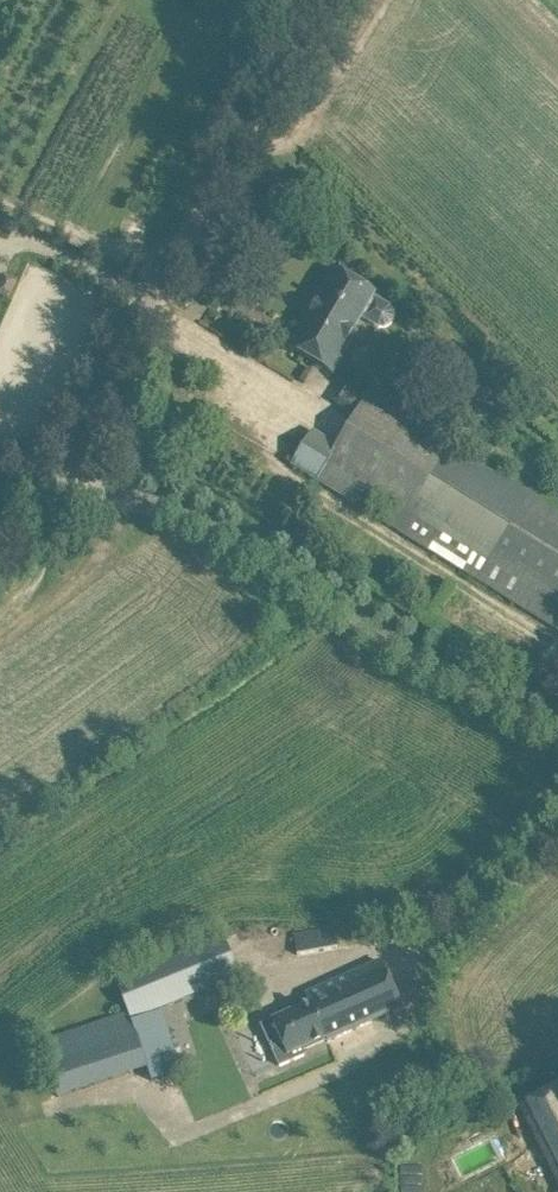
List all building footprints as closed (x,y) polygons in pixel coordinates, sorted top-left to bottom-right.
[(394,310),(393,307),(390,305),(372,294),(372,293),(332,270),(319,293),(324,296),(293,349),(328,369),(359,316),(379,327),(382,328),(385,327),(388,326),(391,324),(393,321),(394,319),(394,317),(395,314),(394,310)] [(339,446),(312,430),(290,465),(557,630),(557,517),(402,420),(408,411),(369,387),(364,395),(344,382),(332,402),(356,418),(339,446)] [(334,928),(310,932),(294,935),(297,955),(337,948),(334,928)] [(129,1012),(39,1042),(58,1099),(148,1069),(151,1080),(182,1071),(162,1012),(133,1022),(132,1018),(238,975),(222,935),(116,979),(127,1007),(129,1012)] [(380,961),(358,971),(306,994),(310,1003),(272,1020),(288,1056),(326,1039),(327,1042),(401,1009),(380,961)] [(520,1107),(509,1113),(520,1137),(532,1131),(557,1183),(557,1088),(520,1107)]
